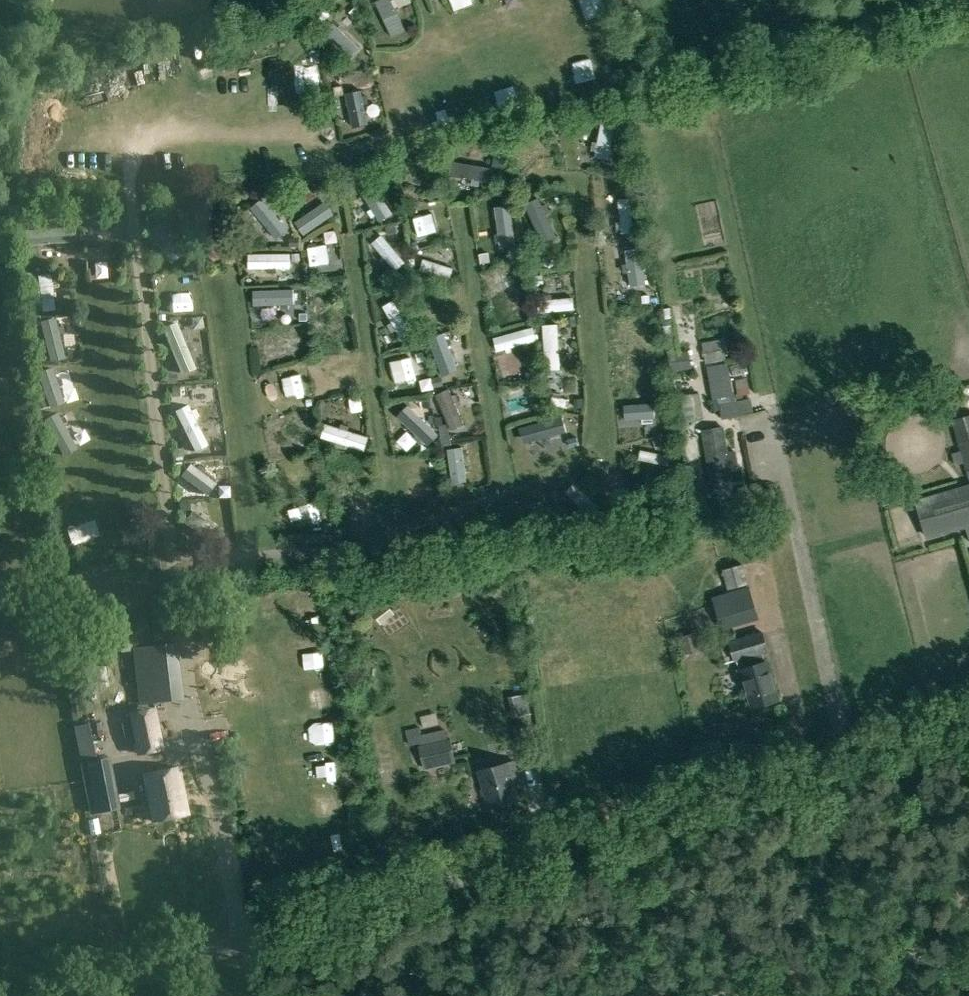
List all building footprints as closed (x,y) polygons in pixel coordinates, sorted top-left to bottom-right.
[(389,35),(405,28),(392,0),(373,0),(389,35)] [(475,3),(473,0),(449,0),(455,12),(475,3)] [(604,0),(591,0),(601,24),(612,19),(604,0)] [(325,30),(349,58),(362,48),(337,19),(325,30)] [(580,53),(565,63),(578,81),(592,71),(580,53)] [(349,129),(364,127),(357,90),(342,93),(349,129)] [(434,123),(446,121),(444,105),(432,107),(434,123)] [(601,118),(595,156),(609,159),(616,121),(601,118)] [(490,165),(451,160),(449,176),(488,181),(490,165)] [(379,221),(391,213),(371,184),(359,192),(379,221)] [(500,193),(475,204),(482,220),(507,209),(500,193)] [(262,195),(248,206),(274,239),(288,228),(262,195)] [(615,196),(620,234),(633,232),(628,195),(615,196)] [(525,203),(542,241),(557,235),(540,197),(525,203)] [(323,200),(294,220),(303,234),(333,214),(323,200)] [(415,215),(419,236),(427,235),(423,214),(415,215)] [(76,222),(27,227),(28,242),(77,238),(76,222)] [(153,235),(172,260),(184,251),(165,226),(153,235)] [(372,240),(394,270),(405,262),(383,232),(372,240)] [(317,243),(308,244),(310,267),(319,266),(317,243)] [(633,285),(645,283),(640,248),(627,250),(633,285)] [(290,266),(290,252),(246,252),(247,266),(290,266)] [(479,253),(481,263),(490,262),(488,252),(479,253)] [(109,258),(93,258),(93,278),(109,278),(109,258)] [(452,268),(422,258),(418,269),(448,279),(452,268)] [(39,273),(43,308),(56,306),(53,272),(39,273)] [(158,281),(176,318),(189,312),(172,275),(158,281)] [(291,288),(252,289),(252,302),(291,302),(291,288)] [(538,297),(539,312),(573,311),(573,296),(538,297)] [(520,324),(517,297),(503,299),(506,326),(520,324)] [(382,305),(400,337),(411,331),(394,299),(382,305)] [(42,319),(51,359),(68,355),(59,315),(42,319)] [(178,320),(165,325),(183,372),(196,367),(178,320)] [(542,323),(546,370),(560,369),(556,321),(542,323)] [(533,326),(494,337),(498,352),(537,342),(533,326)] [(428,337),(441,373),(456,368),(442,331),(428,337)] [(304,338),(267,333),(265,347),(302,352),(304,338)] [(722,339),(702,343),(706,364),(726,360),(722,339)] [(671,372),(692,368),(689,351),(668,354),(671,372)] [(414,397),(424,388),(399,361),(389,370),(414,397)] [(738,417),(729,363),(707,367),(714,410),(719,410),(721,420),(738,417)] [(41,370),(51,406),(66,401),(56,365),(41,370)] [(298,377),(289,379),(295,405),(304,403),(298,377)] [(432,379),(434,388),(442,386),(440,377),(432,379)] [(435,391),(451,429),(463,424),(447,386),(435,391)] [(185,400),(185,387),(168,387),(168,400),(185,400)] [(550,391),(548,403),(569,407),(571,395),(550,391)] [(513,425),(533,419),(525,395),(505,402),(513,425)] [(678,401),(681,420),(701,417),(698,398),(678,401)] [(422,408),(432,407),(431,399),(422,400),(422,408)] [(583,407),(583,399),(574,399),(574,407),(583,407)] [(624,402),(625,419),(654,419),(654,401),(624,402)] [(435,431),(407,403),(396,415),(424,443),(435,431)] [(175,411),(195,451),(209,444),(189,404),(175,411)] [(61,413),(48,419),(64,453),(77,447),(61,413)] [(559,416),(519,426),(522,441),(563,431),(559,416)] [(366,435),(323,422),(319,436),(362,449),(366,435)] [(441,445),(449,444),(447,424),(438,426),(441,445)] [(735,451),(727,452),(722,427),(702,431),(711,483),(732,479),(731,472),(738,470),(735,451)] [(957,439),(965,470),(968,469),(968,436),(957,439)] [(446,447),(450,484),(466,482),(462,446),(446,447)] [(672,456),(639,449),(637,459),(670,466),(672,456)] [(193,461),(183,474),(207,494),(218,480),(193,461)] [(422,465),(402,469),(404,479),(424,474),(422,465)] [(968,526),(968,485),(915,500),(926,539),(968,526)] [(315,521),(309,503),(298,507),(305,525),(315,521)] [(195,507),(186,517),(209,537),(217,527),(195,507)] [(70,534),(74,545),(98,536),(95,526),(70,534)] [(747,587),(713,597),(723,629),(757,619),(747,587)] [(292,611),(300,625),(317,615),(309,602),(292,611)] [(174,625),(156,627),(157,640),(175,638),(174,625)] [(748,690),(753,706),(777,699),(765,658),(764,658),(761,648),(766,646),(762,632),(730,642),(736,663),(738,663),(741,673),(740,673),(745,691),(748,690)] [(184,700),(177,642),(132,648),(139,705),(184,700)] [(165,748),(156,706),(129,712),(138,754),(165,748)] [(96,757),(89,723),(74,726),(81,760),(96,757)] [(443,723),(425,728),(428,739),(447,733),(443,723)] [(514,729),(520,754),(537,750),(531,725),(514,729)] [(424,771),(455,763),(449,739),(419,746),(424,771)] [(121,808),(110,756),(81,762),(91,814),(121,808)] [(515,764),(479,772),(488,808),(519,800),(515,783),(519,782),(515,764)] [(153,820),(189,813),(179,766),(143,773),(153,820)] [(254,809),(263,807),(258,789),(249,792),(254,809)]
